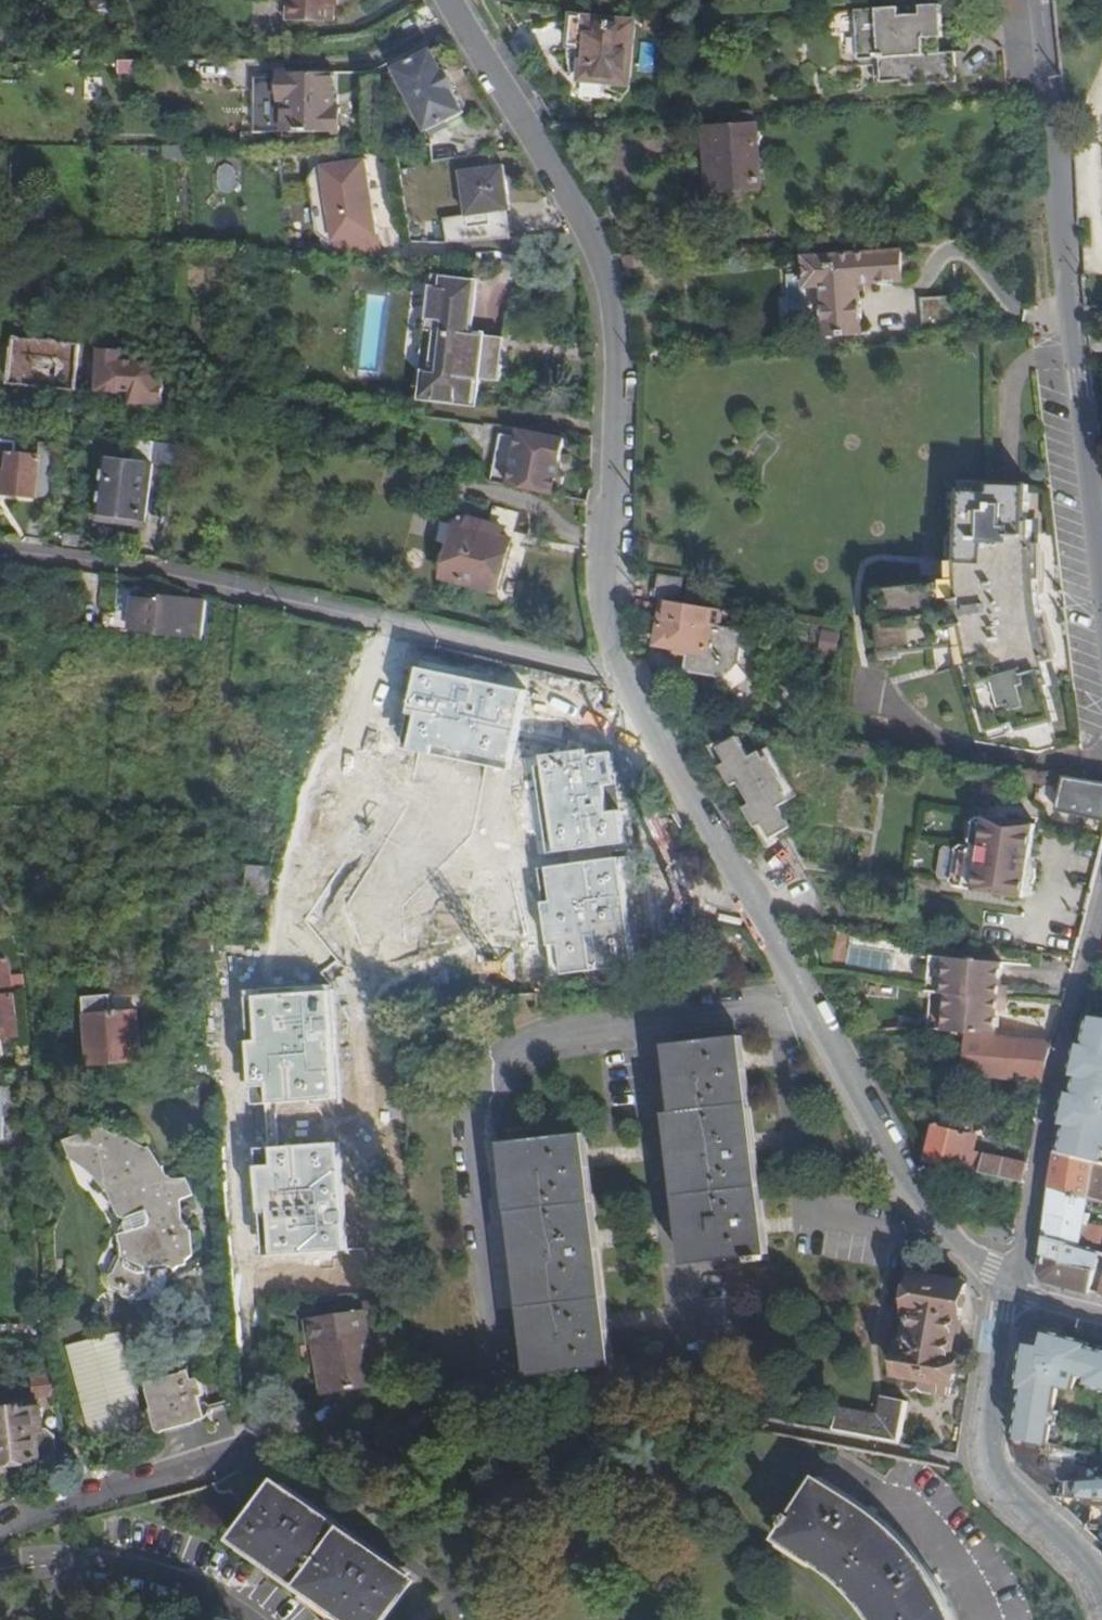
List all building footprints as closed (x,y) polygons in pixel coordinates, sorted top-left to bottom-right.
[(286,21),(332,22),(332,9),(332,0),(286,0),(286,21)] [(898,9),(856,13),(859,59),(880,58),(882,82),(904,81),(904,86),(956,83),(955,53),(939,54),(938,38),(943,38),(940,5),(920,7),(921,17),(899,18),(898,9)] [(631,26),(574,21),(572,45),(584,46),(582,81),(626,85),(631,26)] [(427,49),(390,68),(424,134),(461,114),(449,91),(452,89),(442,69),(438,71),(427,49)] [(330,107),(330,96),(330,74),(280,74),(279,79),(280,101),(288,101),(287,133),(337,134),(337,110),(330,110),(330,107)] [(754,128),(709,130),(712,192),(756,190),(754,128)] [(333,255),(382,257),(375,207),(372,208),(368,181),(371,181),(367,156),(320,164),(311,177),(319,231),(331,239),(333,255)] [(217,190),(233,192),(236,166),(220,164),(217,190)] [(504,167),(462,173),(467,216),(468,225),(491,223),(490,214),(509,212),(504,167)] [(413,238),(438,237),(437,222),(413,223),(413,238)] [(801,257),(803,290),(821,289),(824,338),(863,337),(861,287),(903,284),(901,251),(801,257)] [(646,269),(646,256),(622,257),(625,270),(646,269)] [(437,329),(434,368),(477,379),(499,381),(503,339),(471,334),(476,284),(437,279),(431,328),(437,329)] [(957,300),(922,300),(923,335),(958,334),(957,300)] [(84,346),(10,338),(4,384),(79,393),(84,346)] [(121,351),(96,350),(95,391),(130,392),(130,405),(164,406),(165,364),(120,363),(121,351)] [(475,404),(477,379),(434,368),(433,375),(426,374),(423,399),(475,404)] [(136,440),(178,445),(181,423),(138,418),(136,439),(136,440)] [(500,428),(491,479),(556,492),(561,489),(564,474),(561,469),(556,469),(558,460),(563,462),(568,436),(520,425),(519,432),(500,428)] [(58,460),(15,455),(16,442),(0,440),(0,475),(4,476),(3,491),(54,497),(58,460)] [(178,445),(136,440),(133,462),(108,459),(100,516),(142,521),(151,465),(174,467),(178,445)] [(1037,587),(1036,550),(1029,549),(1031,522),(1027,522),(1030,486),(990,485),(990,493),(962,491),(961,581),(880,593),(887,653),(968,644),(993,730),(1013,724),(1015,733),(1056,720),(1048,685),(1052,684),(1045,661),(1051,659),(1042,624),(1037,587)] [(458,525),(443,577),(496,591),(511,540),(497,536),(500,528),(471,520),(468,528),(458,525)] [(659,576),(655,600),(664,601),(680,603),(684,580),(659,576)] [(133,630),(190,638),(203,639),(208,602),(137,595),(133,630)] [(717,631),(720,611),(680,603),(664,601),(656,646),(686,651),(682,673),(718,680),(739,665),(743,635),(717,631)] [(845,632),(835,630),(833,646),(845,647),(845,632)] [(581,841),(562,843),(557,799),(541,801),(535,752),(597,745),(592,700),(550,704),(550,700),(467,709),(467,714),(441,717),(449,788),(438,790),(442,830),(462,828),(469,895),(478,894),(480,917),(589,905),(581,841)] [(610,727),(627,726),(619,710),(608,710),(610,727)] [(795,797),(768,746),(752,755),(741,735),(717,748),(767,843),(794,829),(781,805),(795,797)] [(1086,781),(1044,774),(1038,803),(1101,818),(1101,784),(1086,781)] [(327,822),(329,851),(368,850),(365,818),(327,822)] [(1034,827),(987,821),(978,885),(978,890),(1023,896),(1034,827)] [(329,851),(322,850),(326,912),(313,913),(316,945),(357,941),(355,910),(372,909),(368,850),(329,851)] [(271,904),(274,880),(249,878),(246,902),(271,904)] [(945,994),(942,1032),(967,1034),(993,1037),(995,1011),(1003,1011),(1005,999),(1006,985),(998,984),(1000,961),(943,957),(940,993),(945,994)] [(14,989),(9,960),(0,961),(0,990),(14,989)] [(0,999),(0,1038),(18,1036),(13,997),(0,999)] [(84,999),(88,1066),(140,1063),(136,1012),(112,1013),(111,998),(84,999)] [(1087,1014),(1081,1043),(1072,1078),(1070,1089),(1069,1090),(1057,1152),(1101,1163),(1101,1017),(1087,1014)] [(962,1073),(1043,1082),(1051,1042),(1025,1040),(993,1037),(967,1034),(962,1073)] [(739,1037),(668,1045),(694,1263),(751,1257),(751,1262),(764,1260),(763,1255),(765,1255),(739,1037)] [(928,1160),(929,1162),(975,1172),(979,1155),(963,1152),(972,1117),(941,1110),(928,1160)] [(189,1194),(183,1180),(171,1181),(163,1177),(148,1152),(121,1138),(117,1139),(106,1131),(94,1131),(69,1141),(73,1156),(103,1180),(114,1198),(121,1214),(128,1217),(121,1235),(125,1258),(117,1275),(113,1275),(111,1281),(115,1286),(127,1290),(126,1294),(130,1296),(132,1293),(140,1297),(147,1292),(145,1280),(149,1271),(163,1269),(167,1264),(173,1269),(183,1262),(184,1260),(190,1255),(188,1230),(178,1218),(178,1198),(189,1194)] [(511,1142),(539,1375),(614,1366),(587,1132),(511,1142)] [(1050,1187),(1086,1197),(1101,1201),(1101,1163),(1057,1152),(1051,1179),(1050,1187)] [(981,1172),(1023,1182),(1027,1165),(985,1156),(981,1172)] [(1086,1197),(1050,1187),(1043,1240),(1098,1254),(1101,1256),(1101,1229),(1087,1226),(1087,1215),(1084,1214),(1086,1197)] [(1088,1292),(1098,1254),(1043,1240),(1038,1270),(1045,1281),(1088,1292)] [(915,1276),(897,1373),(909,1375),(907,1388),(947,1395),(949,1383),(953,1384),(956,1366),(950,1365),(965,1284),(915,1276)] [(364,1315),(308,1324),(311,1344),(317,1344),(325,1393),(376,1384),(364,1315)] [(43,1340),(42,1325),(0,1326),(0,1341),(43,1340)] [(151,1425),(125,1332),(72,1345),(98,1440),(151,1425)] [(1012,1434),(1045,1442),(1049,1443),(1061,1384),(1077,1387),(1080,1371),(1092,1373),(1090,1383),(1101,1387),(1101,1351),(1089,1348),(1090,1344),(1048,1332),(1030,1345),(1012,1434)] [(729,1349),(694,1353),(696,1370),(731,1366),(729,1349)] [(190,1372),(149,1383),(161,1428),(163,1430),(205,1418),(199,1397),(203,1396),(199,1379),(192,1381),(190,1372)] [(877,1417),(842,1410),(837,1430),(899,1442),(906,1403),(881,1398),(877,1417)] [(0,1408),(0,1447),(1,1457),(0,1457),(0,1470),(10,1469),(9,1461),(41,1459),(39,1430),(44,1430),(42,1409),(25,1410),(25,1405),(0,1408)] [(1008,1452),(1055,1499),(1055,1497),(1061,1483),(1085,1480),(1086,1467),(1042,1459),(1045,1442),(1012,1434),(1008,1452)] [(952,1616),(940,1592),(925,1570),(909,1549),(889,1529),(868,1513),(820,1482),(784,1537),(838,1573),(853,1587),(867,1602),(879,1619),(953,1619),(952,1616)] [(241,1538),(356,1619),(385,1619),(412,1582),(279,1486),(241,1538)]
